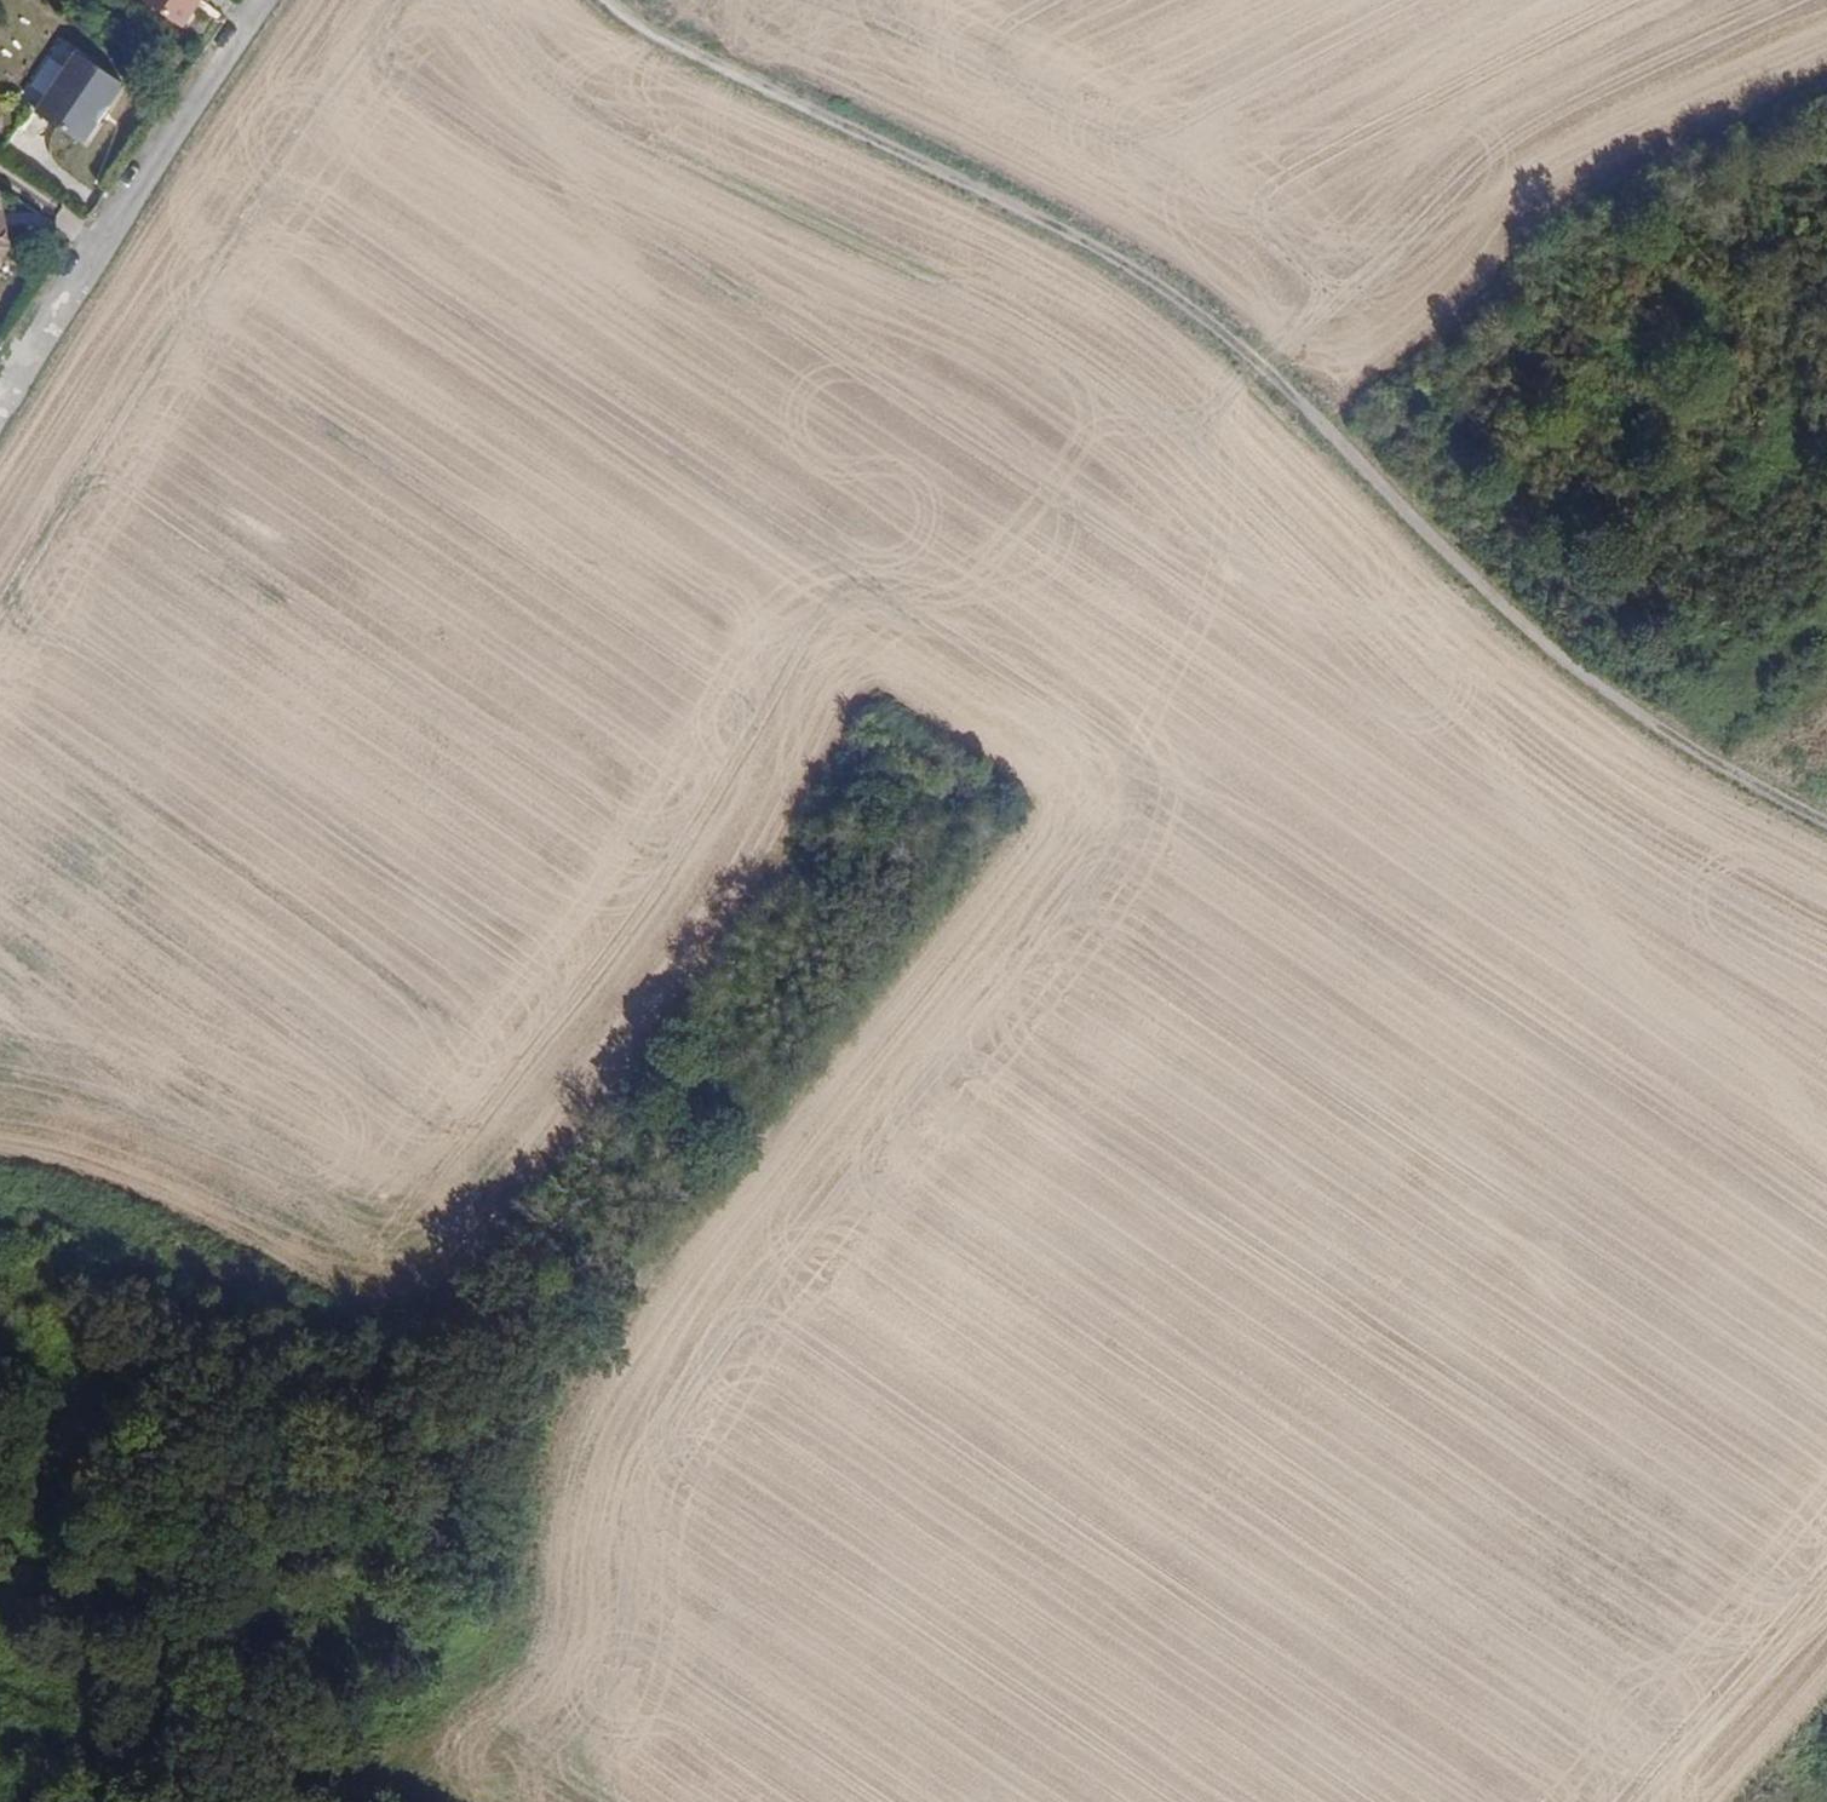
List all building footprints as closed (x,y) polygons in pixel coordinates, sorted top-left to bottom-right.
[(178,24),(195,0),(143,0),(178,24)] [(77,143),(118,83),(73,52),(32,111),(77,143)]
